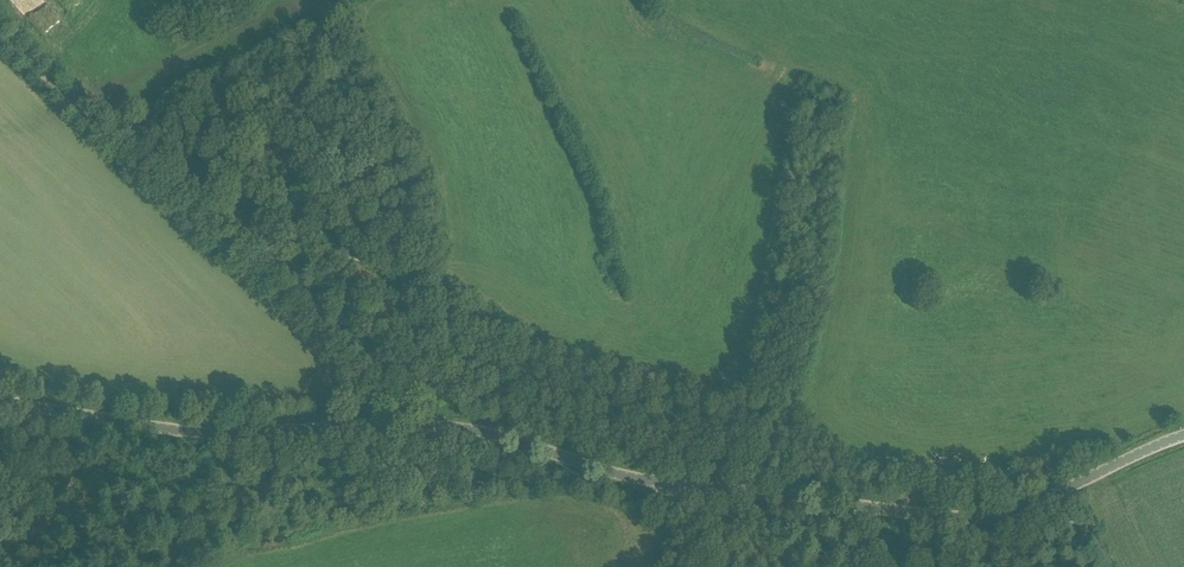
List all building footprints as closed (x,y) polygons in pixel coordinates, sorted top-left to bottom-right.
[(46,10),(62,0),(40,0),(46,10)]
